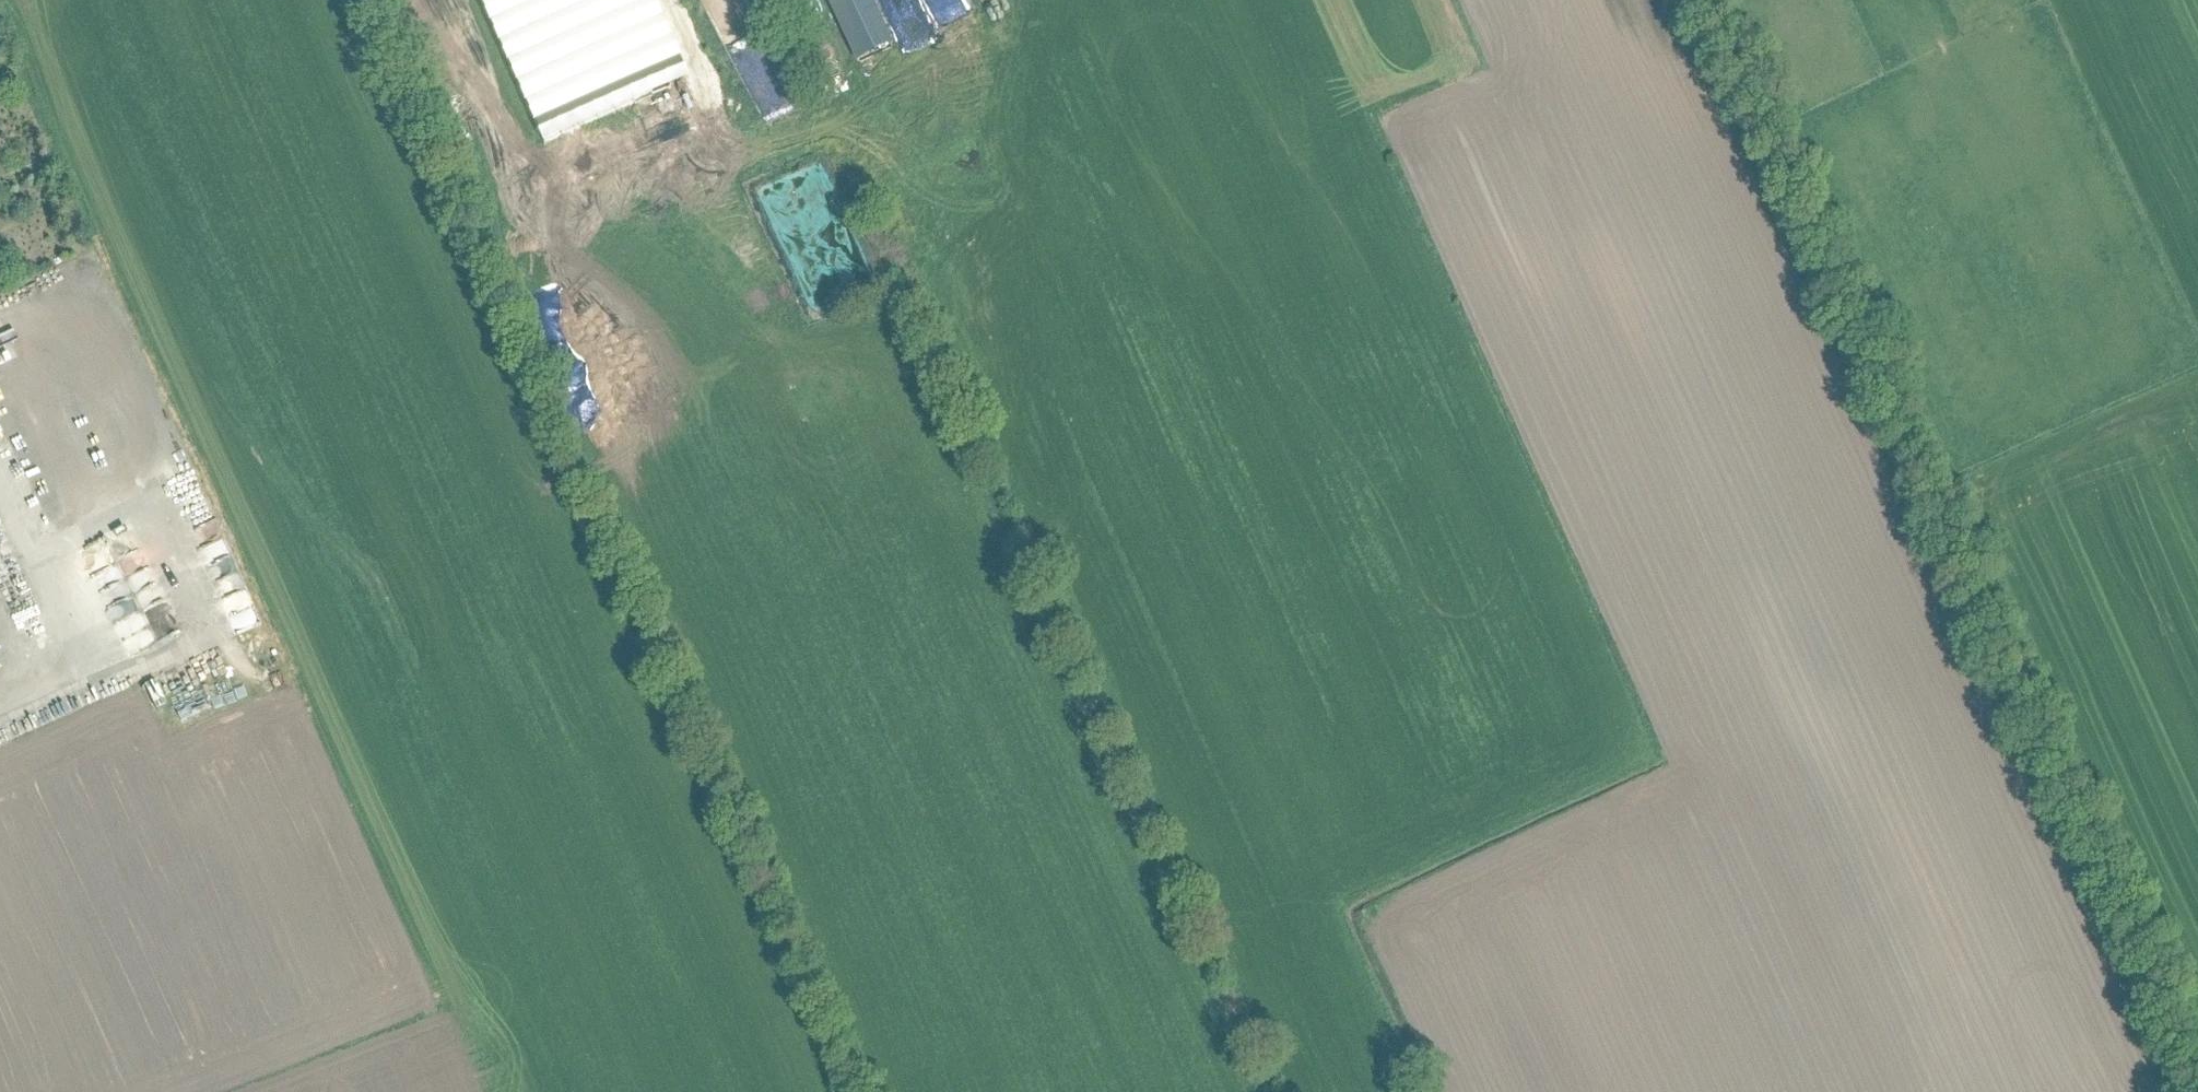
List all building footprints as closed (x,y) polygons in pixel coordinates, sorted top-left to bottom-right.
[(859,18),(876,5),(873,0),(858,0),(850,6),(859,18)] [(913,35),(938,26),(935,18),(910,27),(913,35)] [(9,65),(3,53),(0,55),(0,70),(9,65)] [(862,249),(828,156),(768,177),(794,250),(812,244),(820,264),(862,249)] [(136,627),(141,640),(157,634),(152,621),(136,627)]
